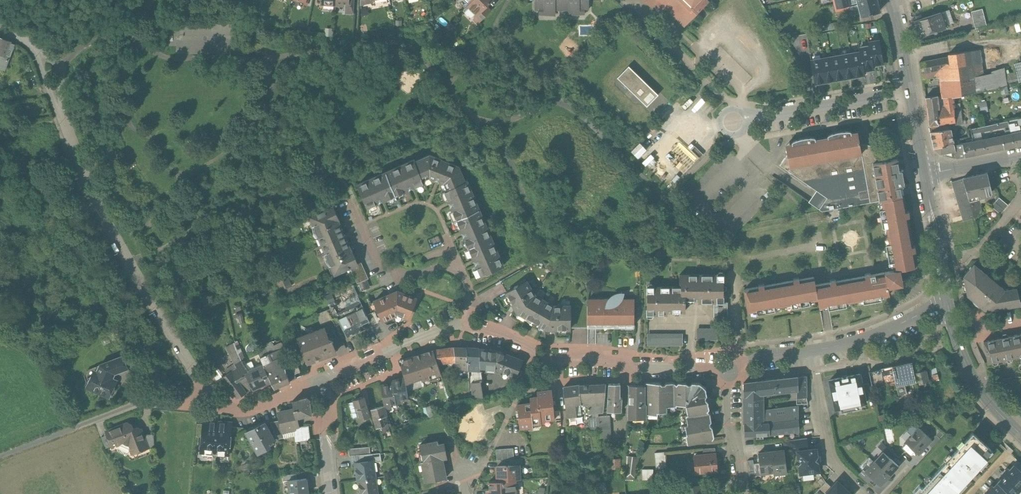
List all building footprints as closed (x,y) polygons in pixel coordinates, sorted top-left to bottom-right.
[(348,5),(345,5),(345,13),(354,13),(354,0),(348,0),(348,5)] [(468,5),(478,14),(478,15),(487,6),(493,0),(473,0),(470,3),(468,5)] [(535,10),(539,9),(539,14),(555,14),(555,9),(568,9),(568,14),(585,14),(585,9),(589,9),(589,0),(535,0),(535,10)] [(653,4),(655,2),(663,10),(666,7),(685,26),(708,3),(705,0),(649,0),(653,4)] [(858,2),(855,3),(857,9),(860,8),(862,16),(880,11),(877,0),(858,0),(858,2)] [(487,6),(478,15),(478,14),(474,18),(479,23),(491,10),(487,6)] [(982,9),(971,12),(975,29),(987,26),(982,9)] [(949,10),(914,22),(916,27),(919,37),(945,28),(944,25),(952,23),(949,13),(950,13),(949,10)] [(0,41),(0,67),(5,69),(10,55),(6,54),(10,42),(1,38),(0,41)] [(879,40),(868,42),(869,46),(859,48),(860,52),(841,55),(845,78),(865,75),(864,71),(874,69),(873,65),(883,63),(881,55),(882,55),(882,53),(881,54),(879,40)] [(949,57),(920,63),(921,73),(929,72),(940,69),(940,68),(950,67),(971,64),(982,62),(980,49),(948,54),(949,57)] [(841,55),(811,60),(813,74),(813,75),(815,84),(845,78),(841,55)] [(971,64),(950,67),(953,86),(943,88),(944,98),(953,97),(953,96),(975,92),(971,64)] [(632,67),(621,79),(651,107),(662,95),(632,67)] [(950,67),(940,68),(940,69),(941,76),(943,88),(953,86),(950,67)] [(940,69),(929,72),(930,78),(941,76),(940,69)] [(1008,93),(1007,86),(1000,87),(1001,95),(1008,93)] [(946,107),(939,108),(938,96),(925,97),(929,125),(954,122),(954,110),(953,106),(946,107)] [(953,97),(944,98),(946,107),(953,106),(953,104),(953,97)] [(988,110),(986,100),(978,102),(980,112),(988,110)] [(958,109),(954,110),(954,122),(954,125),(966,123),(965,108),(958,109)] [(949,125),(929,127),(934,148),(935,148),(953,143),(953,141),(949,125)] [(1015,130),(1016,132),(1010,134),(1013,146),(1020,145),(1020,136),(1020,132),(1019,129),(1015,130)] [(845,131),(839,132),(833,133),(828,135),(828,137),(815,140),(815,138),(810,137),(810,138),(803,138),(797,140),(797,139),(792,142),(793,144),(785,145),(787,154),(780,165),(816,190),(809,201),(822,211),(881,200),(904,196),(902,184),(904,184),(901,170),(899,171),(897,158),(883,161),(881,153),(875,148),(868,145),(860,144),(858,132),(851,133),(850,131),(845,131)] [(1010,134),(1001,136),(1004,148),(1013,146),(1010,134)] [(1001,136),(991,138),(994,150),(1004,148),(1001,136)] [(991,138),(982,139),(985,152),(994,150),(991,138)] [(972,139),(966,140),(966,142),(958,144),(954,145),(953,145),(955,153),(956,158),(975,154),(972,141),(973,141),(972,139)] [(973,141),(972,141),(975,154),(985,152),(982,139),(973,141)] [(686,143),(659,168),(670,180),(697,154),(686,143)] [(953,143),(935,148),(939,152),(941,153),(951,151),(951,154),(955,153),(953,145),(954,145),(953,143)] [(414,161),(358,185),(368,208),(424,183),(423,181),(430,178),(443,184),(446,190),(444,191),(481,276),(503,266),(467,182),(465,182),(458,168),(430,156),(415,163),(414,161)] [(978,175),(972,176),(962,178),(967,195),(977,193),(978,196),(990,194),(991,191),(987,173),(978,175)] [(962,178),(951,181),(963,221),(974,219),(967,195),(962,178)] [(977,193),(967,195),(974,219),(981,211),(978,196),(977,193)] [(904,196),(881,200),(883,208),(879,209),(882,227),(886,227),(889,243),(885,244),(889,262),(892,262),(894,270),(900,269),(916,266),(914,251),(915,251),(914,245),(913,246),(908,217),(909,216),(908,211),(907,211),(904,196)] [(333,207),(310,217),(314,225),(312,226),(313,229),(313,231),(313,232),(315,235),(318,238),(319,237),(322,245),(344,235),(337,220),(338,220),(333,207)] [(344,235),(322,245),(326,254),(325,254),(325,257),(326,261),(328,264),(330,266),(331,265),(335,274),(344,270),(348,269),(347,269),(350,268),(358,264),(357,264),(352,251),(351,252),(344,235)] [(361,262),(357,264),(358,264),(350,268),(357,283),(359,283),(367,279),(368,279),(361,262)] [(1005,290),(974,264),(963,276),(964,279),(961,279),(963,291),(966,291),(967,295),(986,311),(1020,305),(1016,288),(1005,290)] [(894,270),(885,271),(885,272),(888,287),(902,284),(900,269),(894,270)] [(870,273),(865,274),(865,276),(836,281),(836,280),(830,281),(830,282),(815,285),(814,276),(799,279),(799,278),(793,279),(793,280),(764,285),(764,284),(758,285),(758,286),(744,289),(748,312),(756,310),(757,314),(775,310),(774,307),(791,304),(792,308),(810,304),(809,301),(818,299),(819,307),(828,306),(828,309),(847,306),(846,302),(863,299),(863,303),(882,300),(881,296),(889,295),(888,287),(885,272),(871,275),(870,273)] [(723,274),(679,274),(679,281),(681,283),(681,286),(647,286),(647,314),(667,314),(667,311),(685,311),(685,299),(699,299),(698,302),(714,302),(723,302),(723,291),(725,291),(725,286),(723,286),(723,274)] [(289,277),(282,280),(286,288),(293,285),(289,277)] [(367,279),(359,283),(362,290),(369,287),(370,286),(367,279)] [(527,281),(520,285),(519,284),(513,287),(513,288),(506,292),(513,305),(514,305),(516,308),(515,309),(517,312),(526,317),(525,318),(526,319),(527,321),(529,322),(531,323),(544,300),(535,294),(527,281)] [(397,291),(374,301),(378,310),(383,321),(398,314),(408,318),(416,298),(397,291)] [(331,293),(324,296),(328,304),(335,301),(331,293)] [(614,295),(612,296),(610,298),(610,297),(609,299),(588,299),(588,306),(588,326),(634,326),(634,299),(621,299),(623,296),(623,293),(620,293),(617,294),(614,295)] [(554,306),(544,300),(531,323),(533,325),(536,325),(538,325),(538,324),(547,330),(551,330),(551,329),(555,329),(555,330),(570,330),(570,329),(570,321),(571,321),(571,314),(570,314),(570,306),(554,306)] [(360,302),(337,313),(340,317),(345,315),(346,318),(348,316),(350,319),(361,314),(366,320),(368,319),(360,302)] [(723,302),(714,302),(714,318),(727,318),(727,302),(723,302)] [(588,306),(570,306),(570,314),(571,314),(571,321),(570,321),(570,329),(588,329),(588,326),(588,306)] [(327,310),(317,314),(322,325),(332,321),(327,310)] [(378,310),(367,315),(372,326),(383,321),(378,310)] [(242,313),(234,315),(236,325),(245,323),(242,313)] [(361,314),(350,319),(348,316),(346,318),(348,321),(341,324),(348,337),(367,328),(364,321),(366,320),(361,314)] [(340,317),(338,318),(341,324),(348,321),(346,318),(345,315),(340,317)] [(324,328),(297,338),(307,363),(335,352),(332,344),(334,343),(328,340),(324,328)] [(717,329),(696,328),(696,341),(717,341),(717,329)] [(683,334),(647,334),(647,346),(683,346),(683,334)] [(1011,336),(1016,358),(1020,357),(1020,362),(1020,334),(1011,336)] [(1011,336),(983,342),(988,363),(989,363),(1016,358),(1011,336)] [(245,359),(238,341),(234,342),(235,347),(238,355),(241,361),(245,359)] [(234,342),(226,348),(232,358),(238,355),(235,347),(234,342)] [(285,346),(279,349),(276,344),(259,353),(262,362),(263,365),(264,369),(274,365),(284,361),(285,364),(292,360),(285,346)] [(467,349),(453,348),(446,349),(448,362),(455,361),(460,361),(460,370),(468,370),(467,349)] [(446,349),(435,350),(439,363),(437,364),(440,371),(440,370),(443,379),(443,381),(453,380),(453,381),(459,380),(460,370),(460,361),(455,361),(448,362),(446,349)] [(479,349),(467,349),(468,370),(480,370),(480,367),(479,349)] [(522,361),(497,351),(479,349),(480,367),(498,369),(515,376),(518,369),(520,369),(519,367),(522,361)] [(433,350),(416,356),(418,364),(419,364),(420,371),(422,377),(422,379),(422,380),(441,374),(440,371),(437,364),(433,350)] [(241,361),(238,355),(232,358),(236,365),(237,367),(243,376),(244,375),(246,373),(248,371),(244,364),(241,361)] [(416,356),(400,361),(404,376),(405,377),(404,377),(406,384),(422,379),(422,377),(420,371),(419,364),(418,364),(416,356)] [(123,357),(104,364),(104,366),(99,368),(97,372),(95,370),(93,375),(85,378),(86,381),(85,385),(87,386),(88,384),(93,387),(93,389),(101,392),(101,393),(108,396),(110,391),(115,390),(113,385),(115,380),(111,378),(114,372),(127,368),(123,357)] [(989,363),(993,383),(1020,377),(1020,362),(1020,357),(1016,358),(989,363)] [(263,365),(254,369),(250,361),(244,364),(248,371),(246,373),(252,390),(271,382),(264,369),(263,365)] [(912,362),(881,369),(884,384),(896,382),(897,384),(896,384),(898,395),(907,393),(905,383),(904,383),(904,380),(915,378),(914,372),(912,362)] [(237,367),(236,365),(226,372),(227,374),(223,377),(218,381),(226,393),(231,389),(237,398),(246,393),(241,385),(244,382),(243,376),(237,367)] [(286,371),(279,374),(274,365),(264,369),(271,382),(274,388),(290,382),(286,371)] [(936,368),(929,369),(931,380),(934,380),(935,383),(939,382),(936,368)] [(217,369),(212,372),(218,381),(223,377),(217,369)] [(292,369),(286,371),(290,382),(297,379),(292,369)] [(881,369),(869,371),(872,387),(884,384),(881,369)] [(932,397),(925,370),(914,372),(915,378),(917,384),(920,383),(924,399),(932,397)] [(252,390),(246,379),(244,375),(243,376),(244,382),(241,385),(246,393),(252,390)] [(806,376),(797,378),(797,390),(796,390),(796,398),(806,398),(806,376)] [(829,382),(835,412),(867,406),(861,376),(829,382)] [(399,379),(392,380),(393,382),(396,403),(402,403),(403,401),(403,400),(408,399),(406,384),(404,377),(400,378),(399,379)] [(786,378),(743,383),(744,396),(763,394),(787,391),(786,379),(786,378)] [(797,378),(786,379),(787,391),(796,390),(797,390),(797,378)] [(393,382),(389,383),(388,384),(381,385),(384,406),(385,409),(390,408),(391,406),(391,404),(396,403),(393,382)] [(481,382),(471,384),(474,399),(483,398),(481,382)] [(705,387),(700,383),(692,383),(688,388),(686,387),(686,386),(686,383),(678,383),(677,385),(674,383),(666,383),(662,388),(660,387),(661,386),(661,383),(651,383),(651,396),(647,396),(647,405),(647,415),(658,415),(658,412),(667,412),(667,407),(677,407),(677,405),(686,406),(687,415),(685,415),(687,425),(685,425),(686,434),(685,434),(687,444),(712,440),(714,437),(712,426),(711,425),(709,425),(709,424),(711,421),(710,413),(708,411),(709,409),(708,400),(707,399),(705,400),(705,398),(707,395),(705,387)] [(620,384),(608,385),(607,411),(621,412),(622,398),(620,398),(620,384)] [(606,385),(579,386),(581,403),(581,404),(588,404),(588,413),(603,412),(606,385)] [(579,386),(563,388),(567,418),(577,416),(575,404),(581,403),(579,386)] [(644,387),(629,386),(628,398),(634,398),(633,404),(644,404),(644,387)] [(530,402),(518,404),(520,428),(531,427),(531,424),(542,423),(541,421),(555,419),(554,412),(552,390),(538,392),(538,396),(530,397),(530,402)] [(763,394),(744,396),(744,421),(744,436),(798,432),(798,406),(790,407),(789,421),(763,423),(763,394)] [(307,397),(300,399),(300,400),(293,402),(294,410),(279,413),(280,420),(282,430),(283,430),(294,428),(299,427),(297,418),(312,415),(309,400),(307,397)] [(349,397),(343,399),(348,415),(352,414),(349,397)] [(363,397),(354,400),(359,419),(369,416),(363,397)] [(633,404),(628,404),(627,419),(632,419),(632,426),(635,426),(635,424),(639,424),(639,419),(643,419),(644,405),(644,404),(633,404)] [(384,406),(371,409),(374,420),(377,428),(380,427),(384,426),(382,417),(386,416),(385,409),(384,406)] [(609,416),(598,416),(599,426),(600,440),(610,440),(609,416)] [(599,418),(589,418),(589,426),(599,426),(599,418)] [(280,420),(269,422),(277,439),(285,438),(283,430),(282,430),(280,420)] [(221,422),(215,422),(211,422),(204,421),(203,425),(202,438),(201,453),(214,454),(215,455),(215,454),(228,455),(230,440),(231,427),(231,423),(225,423),(224,423),(221,423),(221,422)] [(136,426),(133,425),(130,426),(125,423),(106,430),(107,434),(111,445),(111,446),(124,442),(129,444),(132,453),(146,448),(142,437),(143,435),(143,434),(142,432),(136,429),(136,426)] [(264,423),(260,425),(260,424),(246,431),(258,451),(266,446),(265,444),(272,441),(264,423)] [(384,426),(380,427),(382,434),(388,432),(386,425),(384,426)] [(299,427),(294,428),(295,436),(296,442),(311,440),(309,426),(299,427)] [(294,428),(283,430),(285,438),(295,436),(294,428)] [(918,428),(905,442),(918,454),(928,444),(931,440),(918,428)] [(972,432),(964,442),(966,444),(961,449),(959,448),(951,455),(953,457),(948,463),(946,461),(939,469),(961,490),(967,484),(964,482),(968,478),(979,466),(977,464),(982,458),(984,461),(986,458),(993,451),(987,446),(972,432)] [(107,434),(101,436),(105,447),(111,445),(107,434)] [(154,434),(143,434),(143,435),(142,437),(146,448),(147,450),(154,447),(154,434)] [(931,440),(928,444),(932,448),(940,439),(936,435),(931,440)] [(807,439),(795,440),(796,452),(798,452),(808,450),(807,439)] [(439,441),(420,444),(423,460),(422,460),(426,481),(446,477),(442,458),(447,457),(444,443),(439,444),(439,441)] [(895,454),(882,442),(878,446),(883,452),(891,459),(895,454)] [(370,447),(349,449),(350,455),(359,455),(370,454),(370,447)] [(513,448),(496,449),(497,461),(510,460),(514,460),(513,448)] [(808,450),(798,452),(801,473),(818,471),(816,449),(808,450)] [(784,450),(771,452),(774,472),(774,474),(787,473),(784,450)] [(665,452),(655,453),(656,469),(666,468),(665,452)] [(771,452),(758,453),(759,463),(761,473),(774,472),(771,452)] [(891,459),(883,452),(874,462),(889,475),(898,465),(891,459)] [(370,454),(359,455),(360,462),(372,460),(373,461),(375,460),(374,453),(370,454)] [(715,454),(694,456),(696,473),(717,471),(715,454)] [(372,460),(360,462),(360,464),(356,465),(359,480),(375,478),(373,461),(372,460)] [(889,475),(874,462),(865,471),(880,485),(889,475)] [(510,465),(496,466),(497,481),(515,480),(519,479),(518,465),(510,465)] [(1014,466),(1010,470),(1008,468),(1000,477),(1002,479),(998,483),(1009,493),(1015,493),(1020,488),(1020,472),(1014,466)] [(653,480),(653,469),(642,469),(642,480),(653,480)] [(931,477),(934,479),(928,485),(926,483),(922,487),(919,485),(913,492),(915,493),(953,493),(954,493),(958,493),(961,490),(939,469),(931,477)] [(288,480),(290,493),(308,493),(306,478),(288,480)] [(359,480),(361,493),(377,493),(375,478),(359,480)] [(489,481),(490,489),(488,489),(488,493),(502,493),(516,493),(516,492),(515,480),(497,481),(489,481)] [(837,481),(832,487),(826,482),(816,492),(818,493),(851,493),(837,481)] [(998,483),(994,488),(992,486),(984,493),(1009,493),(998,483)] [(704,486),(693,486),(694,493),(704,493),(704,486)]
